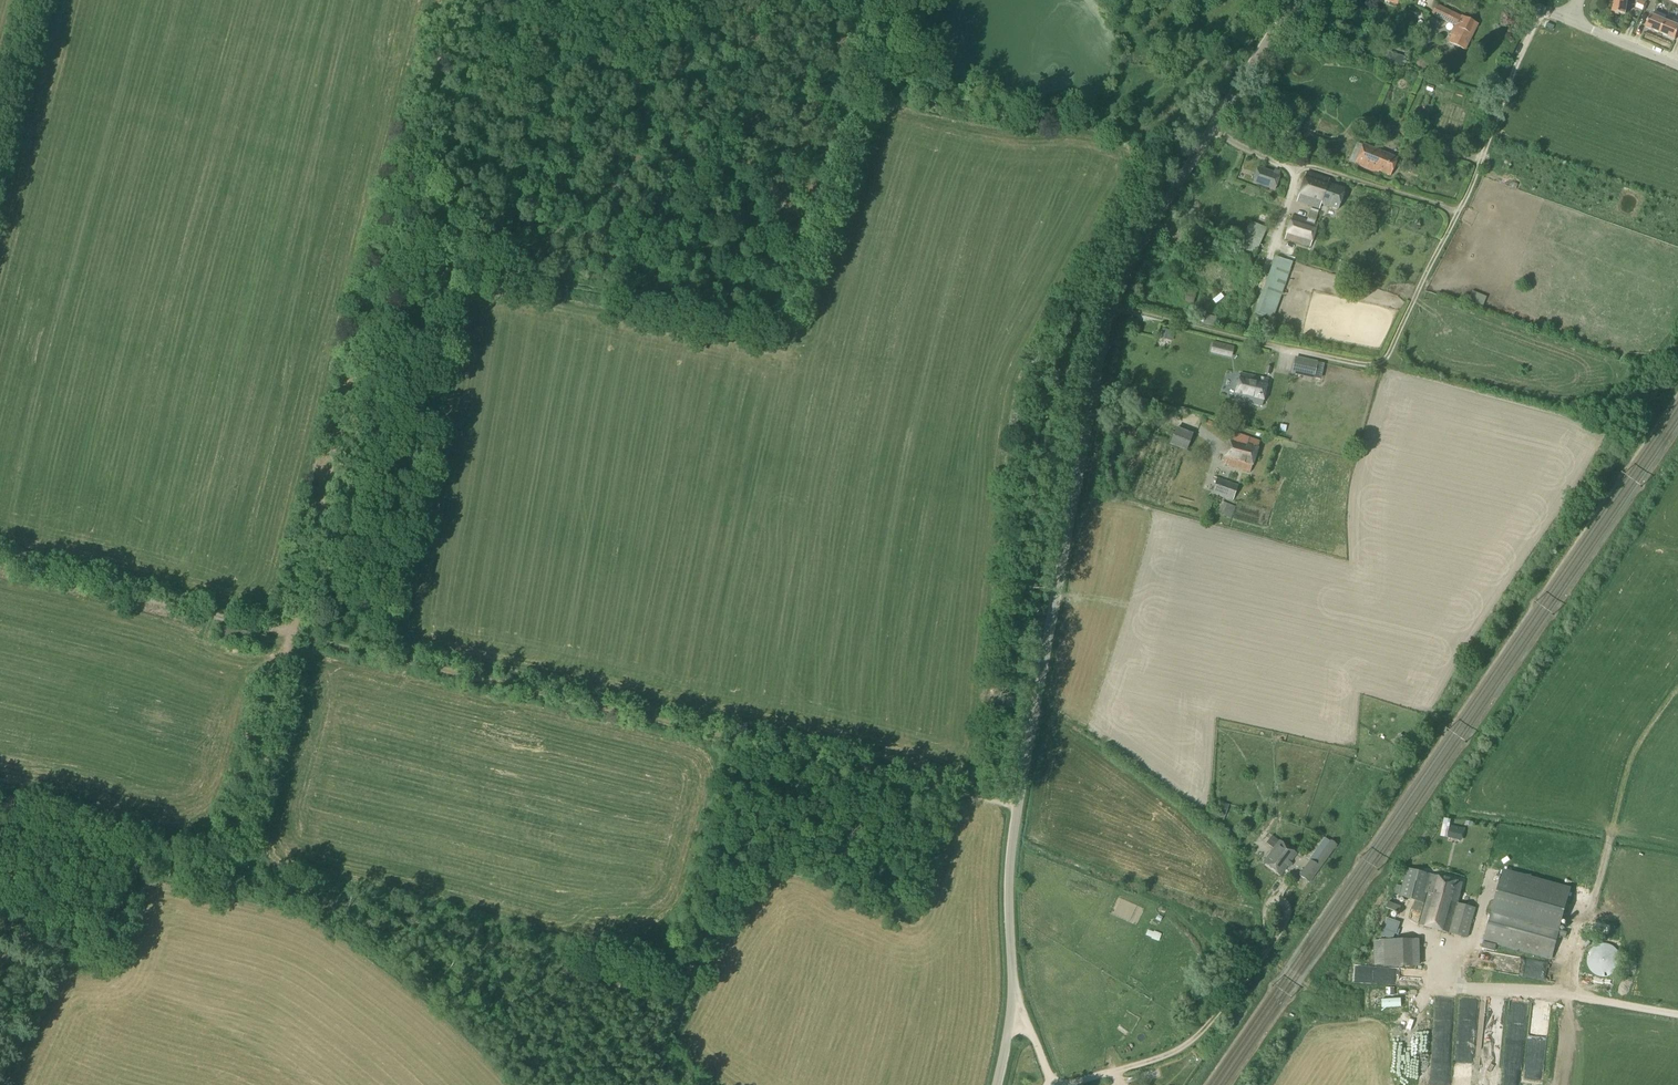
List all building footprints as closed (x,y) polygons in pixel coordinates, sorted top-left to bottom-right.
[(1612,12),(1613,12),(1613,13),(1619,14),(1619,13),(1625,14),(1627,0),(1614,0),(1612,12)] [(1636,7),(1642,10),(1645,3),(1638,1),(1636,7)] [(1432,15),(1453,25),(1448,34),(1451,35),(1450,37),(1466,45),(1476,24),(1437,5),(1432,15)] [(1645,27),(1660,33),(1665,21),(1650,15),(1645,27)] [(1660,33),(1675,39),(1677,32),(1677,26),(1665,21),(1660,33)] [(1354,165),(1378,174),(1379,172),(1390,176),(1397,158),(1362,145),(1354,165)] [(1296,150),(1295,158),(1303,159),(1304,151),(1296,150)] [(1252,185),(1273,191),(1278,176),(1256,169),(1252,185)] [(1296,203),(1319,209),(1320,204),(1338,209),(1344,189),(1326,184),(1328,179),(1305,172),(1296,203)] [(1284,239),(1310,247),(1311,241),(1312,242),(1316,229),(1315,229),(1317,225),(1314,224),(1318,211),(1310,209),(1306,222),(1291,218),(1290,221),(1289,221),(1285,234),(1286,234),(1284,239)] [(1237,251),(1254,259),(1267,229),(1249,222),(1237,251)] [(1283,247),(1260,312),(1273,317),(1296,252),(1283,247)] [(1194,264),(1202,266),(1204,254),(1197,252),(1194,264)] [(1184,302),(1193,304),(1195,296),(1186,294),(1184,302)] [(1204,324),(1215,327),(1217,318),(1206,316),(1204,324)] [(1175,341),(1179,332),(1169,328),(1165,337),(1175,341)] [(1294,360),(1291,373),(1314,378),(1317,364),(1294,360)] [(1234,398),(1262,405),(1268,380),(1241,373),(1234,398)] [(1170,439),(1187,449),(1197,431),(1179,422),(1170,439)] [(1222,463),(1250,472),(1259,442),(1232,433),(1222,463)] [(1212,492),(1231,499),(1236,486),(1216,479),(1212,492)] [(1453,826),(1452,837),(1467,838),(1468,827),(1453,826)] [(1305,858),(1310,861),(1314,864),(1330,841),(1322,835),(1305,858)] [(1263,863),(1280,875),(1296,854),(1279,841),(1263,863)] [(1314,864),(1310,861),(1299,876),(1309,883),(1336,845),(1330,841),(1314,864)] [(1412,910),(1422,913),(1419,925),(1450,933),(1458,904),(1463,883),(1407,868),(1400,897),(1415,901),(1412,910)] [(1484,941),(1551,960),(1570,891),(1504,872),(1484,941)] [(1283,879),(1279,887),(1289,892),(1294,884),(1283,879)] [(1458,904),(1450,933),(1467,938),(1475,908),(1458,904)] [(1389,917),(1386,929),(1399,932),(1402,921),(1389,917)] [(1412,938),(1382,941),(1385,968),(1415,965),(1412,938)] [(1587,961),(1587,964),(1588,967),(1590,969),(1592,972),(1594,974),(1598,975),(1600,976),(1603,977),(1610,975),(1613,974),(1615,972),(1617,970),(1618,968),(1619,966),(1620,963),(1620,960),(1620,958),(1619,956),(1619,953),(1618,951),(1616,950),(1614,948),(1612,946),(1608,944),(1605,944),(1602,944),(1599,944),(1596,945),(1594,947),(1592,948),(1590,951),(1589,953),(1588,955),(1587,958),(1587,961)] [(1360,966),(1361,979),(1373,979),(1373,965),(1360,966)] [(1460,1076),(1469,1078),(1471,1068),(1463,1066),(1460,1076)]
